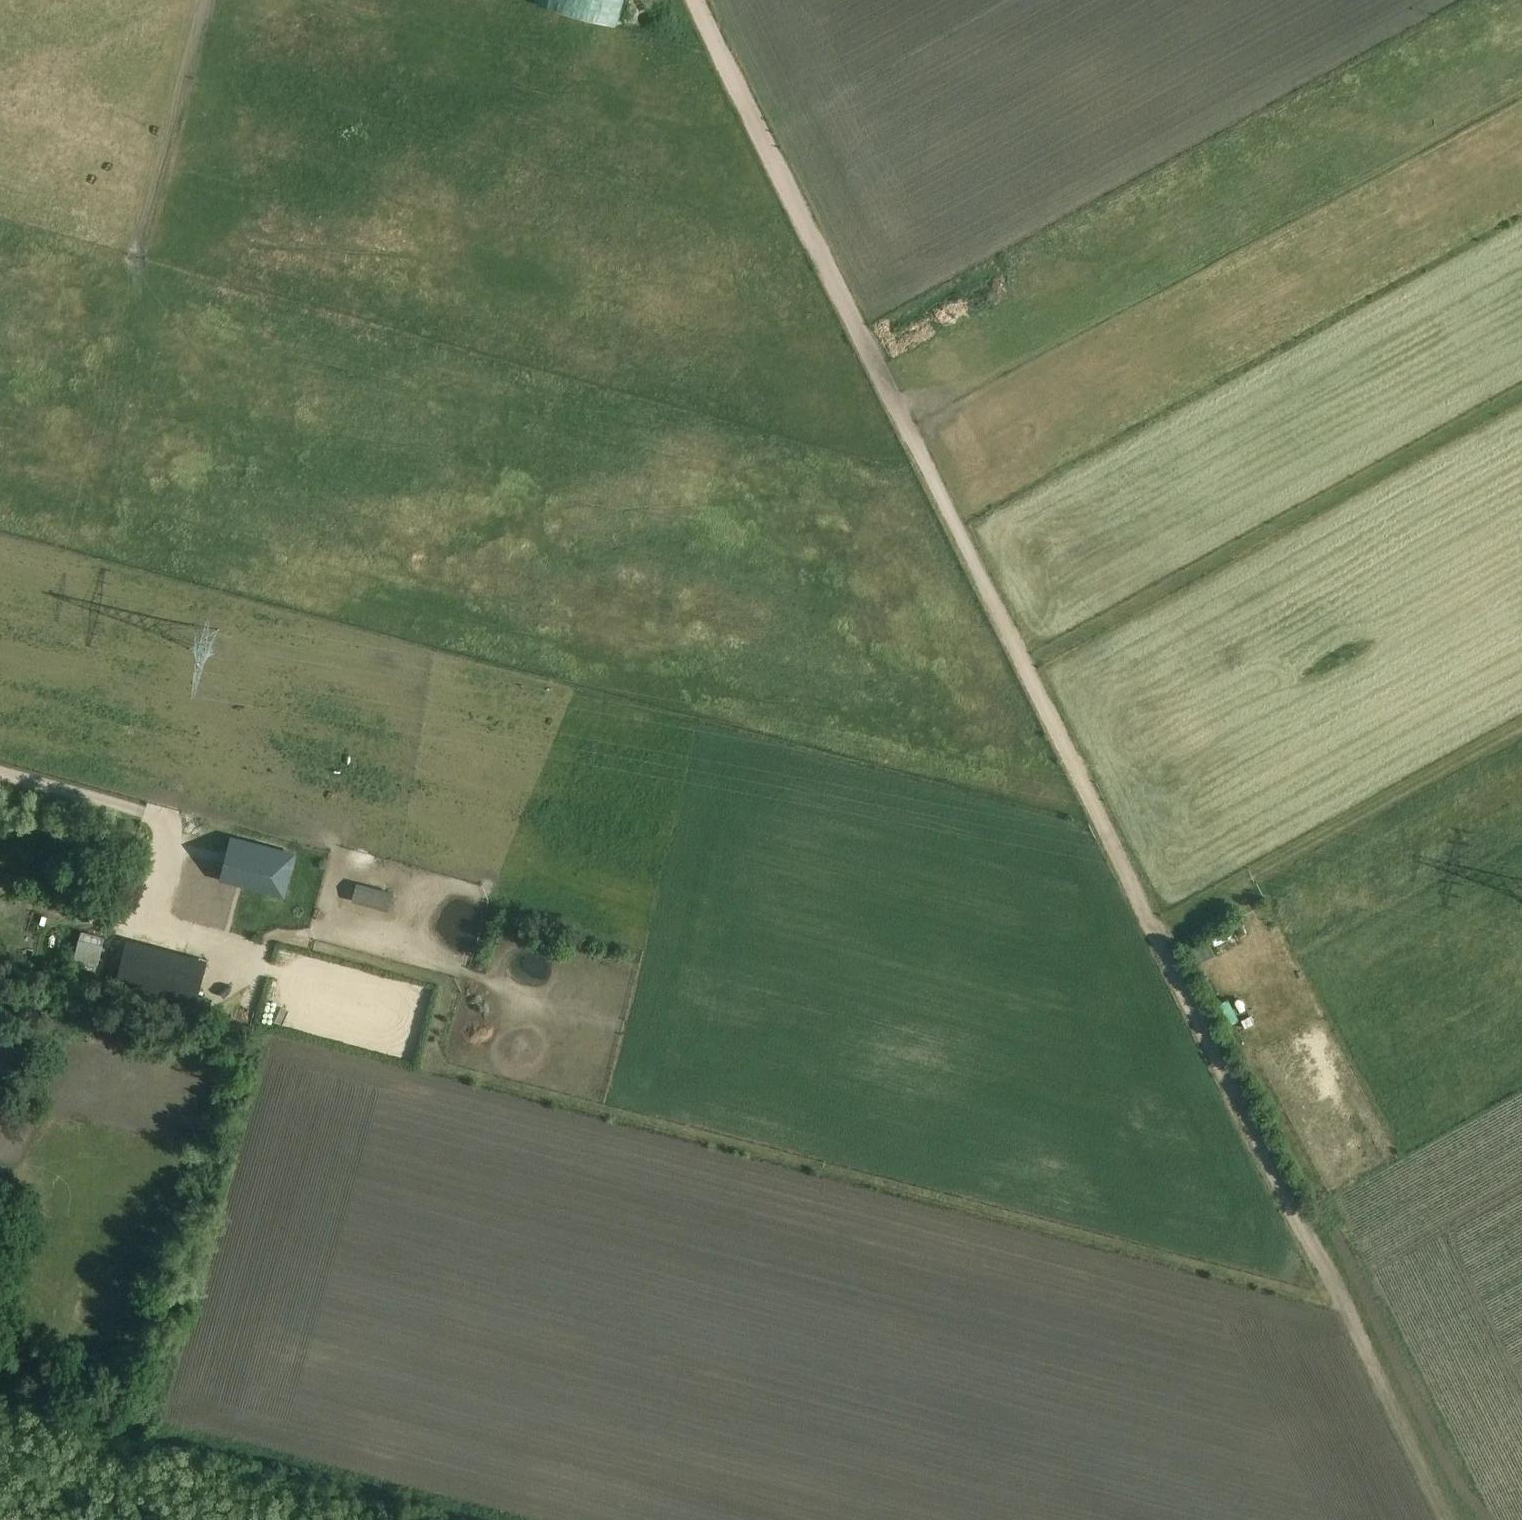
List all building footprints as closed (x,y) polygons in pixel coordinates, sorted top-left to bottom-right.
[(233,837),(222,878),(284,894),(294,852),(233,837)] [(397,892),(360,882),(355,901),(392,911),(397,892)] [(220,912),(217,922),(250,931),(253,922),(220,912)] [(129,942),(118,981),(196,1001),(206,963),(129,942)]
